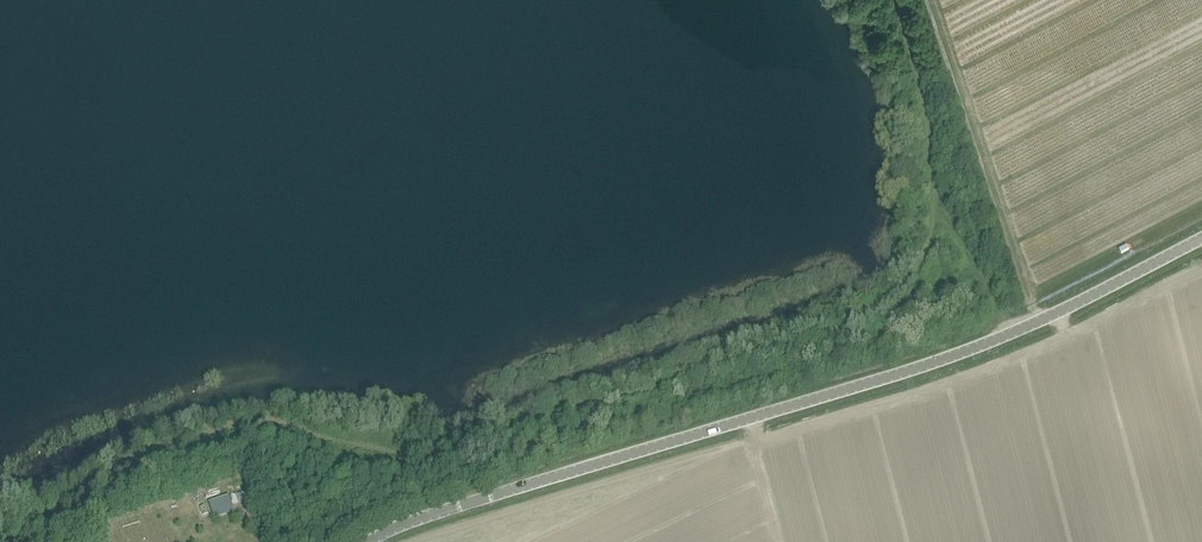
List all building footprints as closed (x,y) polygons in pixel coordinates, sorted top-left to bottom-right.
[(213,513),(233,506),(229,495),(209,501),(213,513)]
